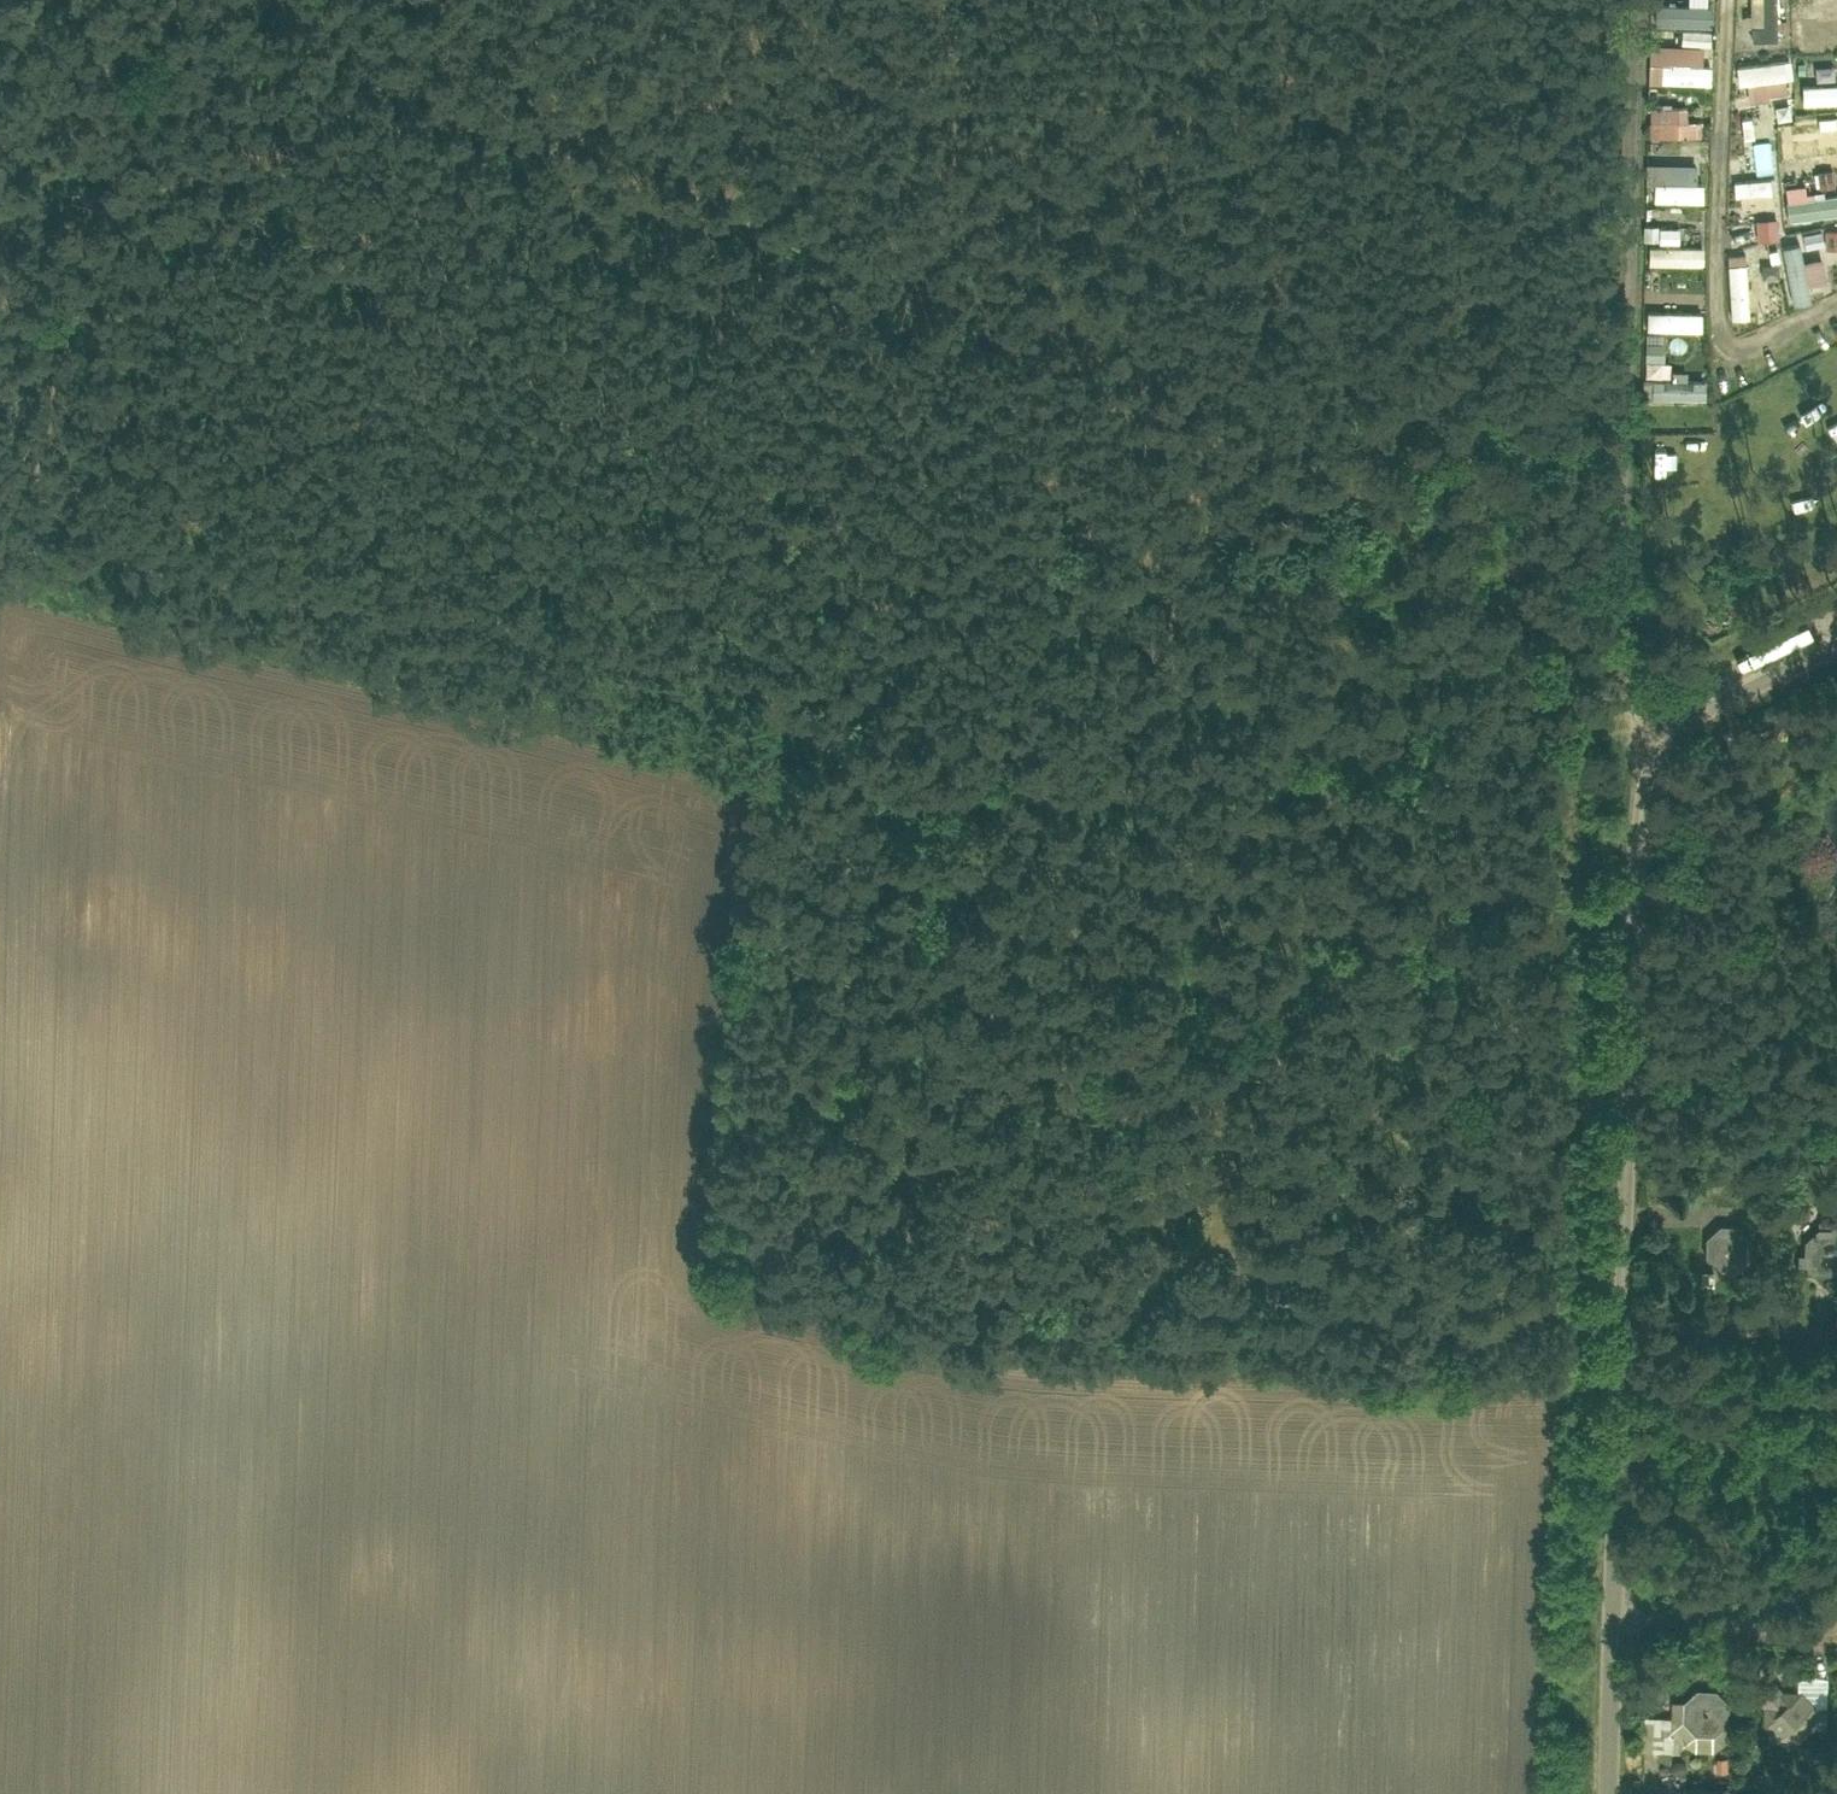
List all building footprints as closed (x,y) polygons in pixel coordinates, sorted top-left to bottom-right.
[(1752,40),(1778,39),(1776,0),(1749,0),(1752,40)] [(1711,25),(1711,4),(1654,3),(1653,24),(1711,25)] [(1711,44),(1712,31),(1683,31),(1683,44),(1711,44)] [(1714,65),(1703,65),(1703,45),(1650,44),(1649,82),(1713,84),(1714,65)] [(1792,61),(1738,62),(1738,82),(1749,82),(1749,98),(1786,97),(1786,77),(1792,77),(1792,61)] [(1802,84),(1803,103),(1836,101),(1836,83),(1802,84)] [(1702,135),(1702,120),(1690,120),(1689,105),(1649,106),(1651,138),(1702,135)] [(1785,141),(1786,157),(1836,155),(1836,135),(1820,136),(1820,130),(1798,131),(1799,140),(1785,141)] [(1696,182),(1696,163),(1647,162),(1647,181),(1656,181),(1655,200),(1705,200),(1705,182),(1696,182)] [(1836,184),(1836,181),(1833,168),(1817,173),(1822,188),(1836,184)] [(1734,179),(1735,195),(1777,193),(1776,177),(1734,179)] [(1805,195),(1805,183),(1786,184),(1787,218),(1836,215),(1836,193),(1805,195)] [(1756,218),(1757,240),(1780,239),(1778,217),(1756,218)] [(1825,248),(1836,248),(1836,229),(1825,229),(1825,248)] [(1803,232),(1804,247),(1824,246),(1823,231),(1803,232)] [(1823,257),(1803,258),(1802,243),(1785,244),(1789,303),(1810,302),(1808,283),(1825,282),(1823,257)] [(1705,264),(1705,245),(1649,245),(1649,264),(1705,264)] [(1752,316),(1748,253),(1727,254),(1731,318),(1752,316)] [(1647,310),(1646,329),(1702,330),(1702,311),(1647,310)] [(1645,375),(1663,377),(1667,343),(1649,341),(1645,375)] [(1686,380),(1686,370),(1672,370),(1672,379),(1653,379),(1653,397),(1705,398),(1705,380),(1686,380)] [(1818,1227),(1804,1240),(1804,1259),(1816,1272),(1836,1273),(1836,1222),(1831,1223),(1831,1228),(1818,1227)] [(1744,1224),(1722,1223),(1710,1235),(1710,1256),(1721,1266),(1743,1266),(1755,1253),(1756,1237),(1744,1224)] [(1820,1721),(1812,1712),(1823,1702),(1807,1684),(1796,1694),(1782,1679),(1764,1695),(1778,1710),(1769,1719),(1785,1736),(1794,1728),(1803,1737),(1820,1721)] [(1724,1686),(1702,1685),(1690,1697),(1690,1718),(1701,1728),(1723,1728),(1735,1715),(1736,1699),(1724,1686)]
